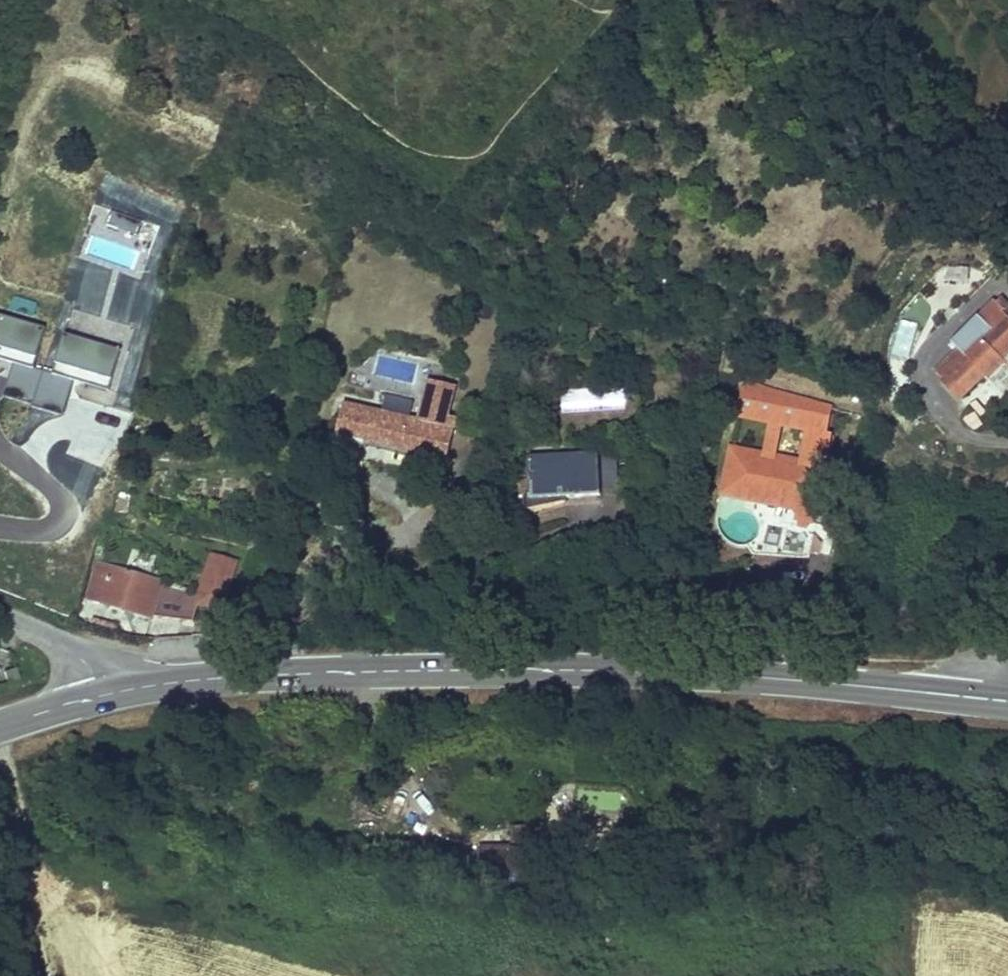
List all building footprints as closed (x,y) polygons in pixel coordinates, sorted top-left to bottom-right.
[(988,321),(996,330),(969,358),(961,350),(939,370),(947,379),(945,382),(961,397),(986,373),(988,376),(1005,362),(1001,358),(1007,352),(1007,308),(1004,313),(1000,309),(988,321)] [(0,310),(0,353),(34,365),(47,326),(0,310)] [(902,321),(896,351),(908,354),(915,323),(902,321)] [(120,347),(64,331),(55,365),(110,380),(120,347)] [(13,362),(3,391),(64,412),(74,383),(13,362)] [(415,419),(454,428),(464,385),(424,377),(415,419)] [(768,388),(744,378),(737,415),(773,422),(766,457),(742,452),(741,458),(737,476),(784,505),(782,515),(797,518),(795,527),(810,530),(821,473),(816,472),(819,454),(824,455),(826,443),(822,442),(827,415),(788,397),(767,394),(768,388)] [(415,419),(345,403),(337,439),(446,463),(454,428),(415,419)] [(600,445),(600,486),(615,485),(615,459),(617,459),(617,444),(600,445)] [(732,457),(729,456),(724,485),(782,515),(784,505),(737,476),(741,458),(742,452),(733,451),(732,457)] [(596,455),(529,460),(531,483),(563,480),(565,499),(599,496),(596,455)] [(563,480),(531,483),(532,502),(565,499),(563,480)] [(237,561),(214,555),(202,597),(199,606),(223,613),(237,561)] [(170,584),(100,564),(90,599),(153,616),(194,623),(199,606),(202,597),(170,584)] [(22,676),(16,663),(3,667),(10,680),(22,676)] [(529,842),(531,825),(513,822),(510,839),(529,842)] [(566,851),(478,851),(479,885),(511,885),(511,895),(530,895),(530,884),(566,884),(566,851)]
